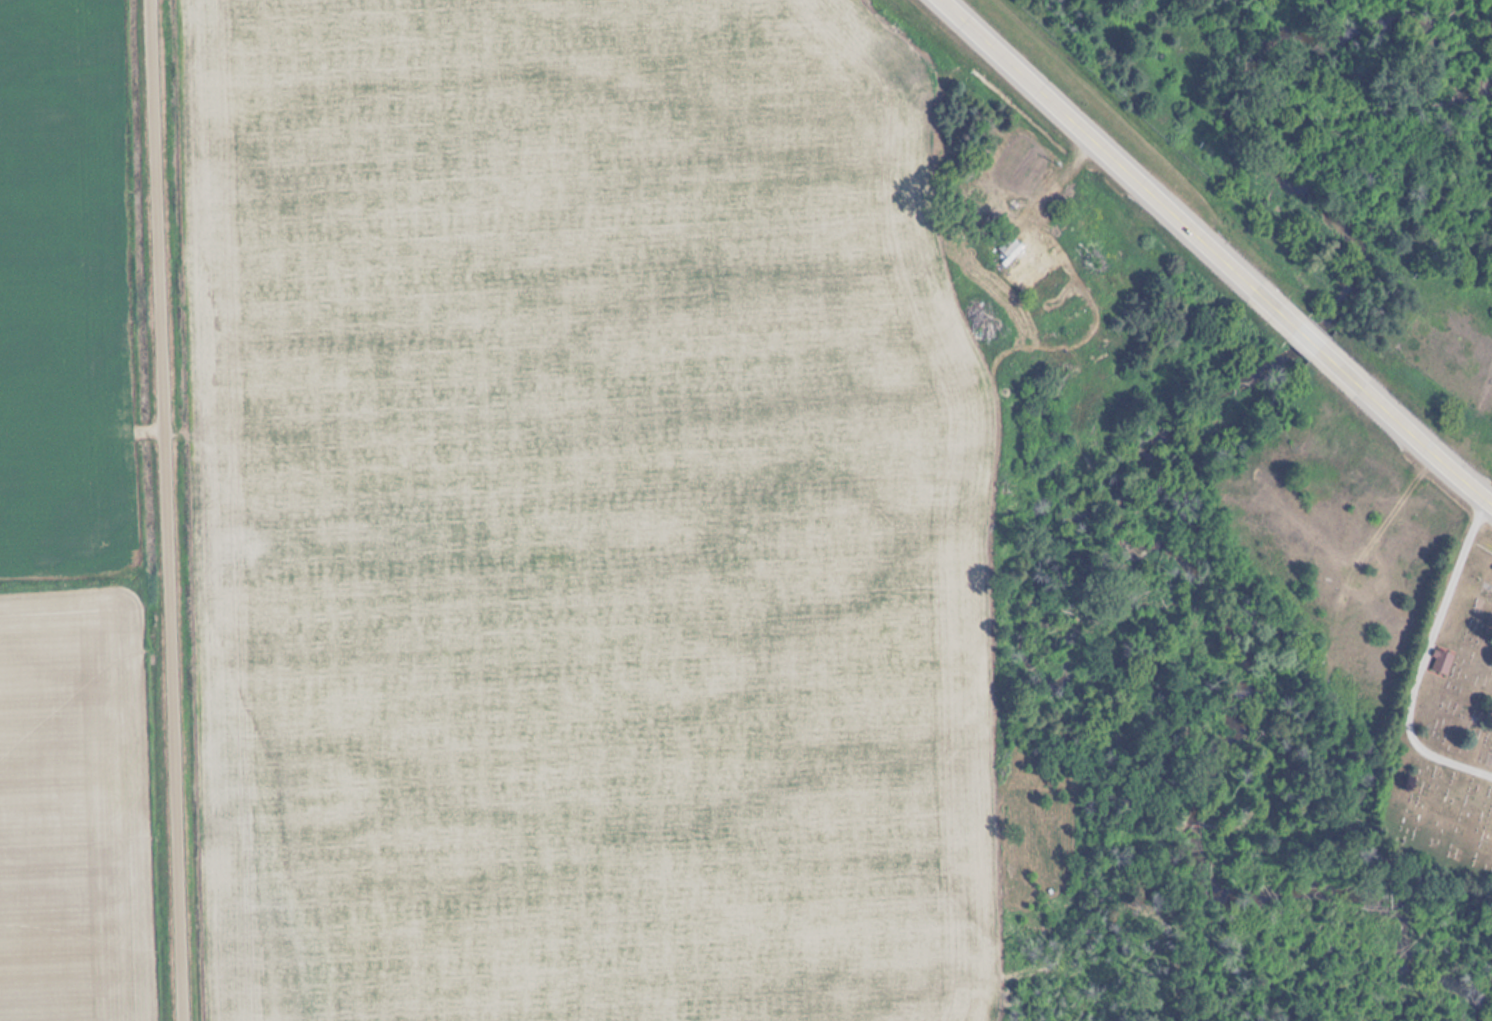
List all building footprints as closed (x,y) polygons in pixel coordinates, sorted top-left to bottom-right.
[(997,249),(1005,256),(1017,244),(1009,236),(997,249)] [(1453,654),(1433,648),(1427,670),(1447,675),(1453,654)]
